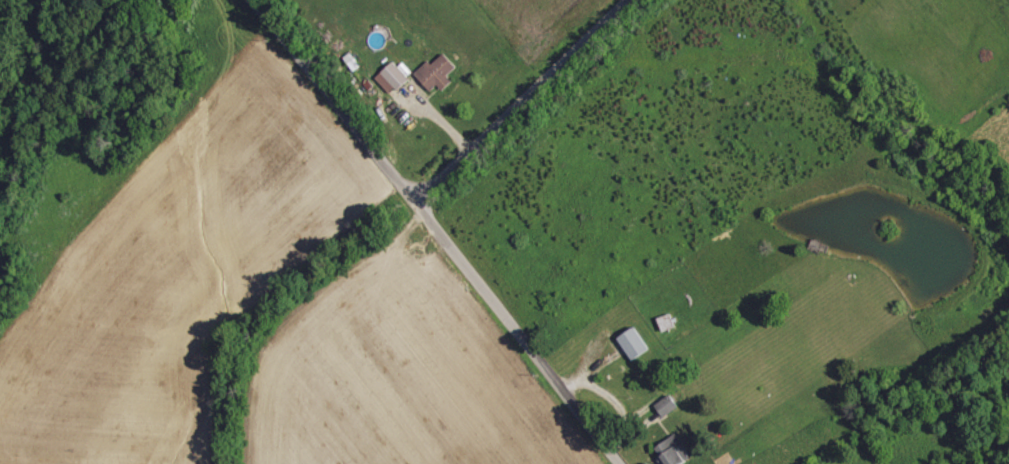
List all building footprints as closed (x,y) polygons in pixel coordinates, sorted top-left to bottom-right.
[(438,84),(443,90),(452,81),(447,76),(457,67),(444,53),(432,64),(429,60),(415,74),(431,91),(438,84)] [(391,95),(409,79),(393,62),(376,78),(391,95)] [(633,360),(650,349),(635,327),(618,338),(633,360)] [(664,417),(679,407),(671,394),(656,405),(664,417)] [(663,463),(681,463),(692,458),(678,433),(653,448),(663,463)]
